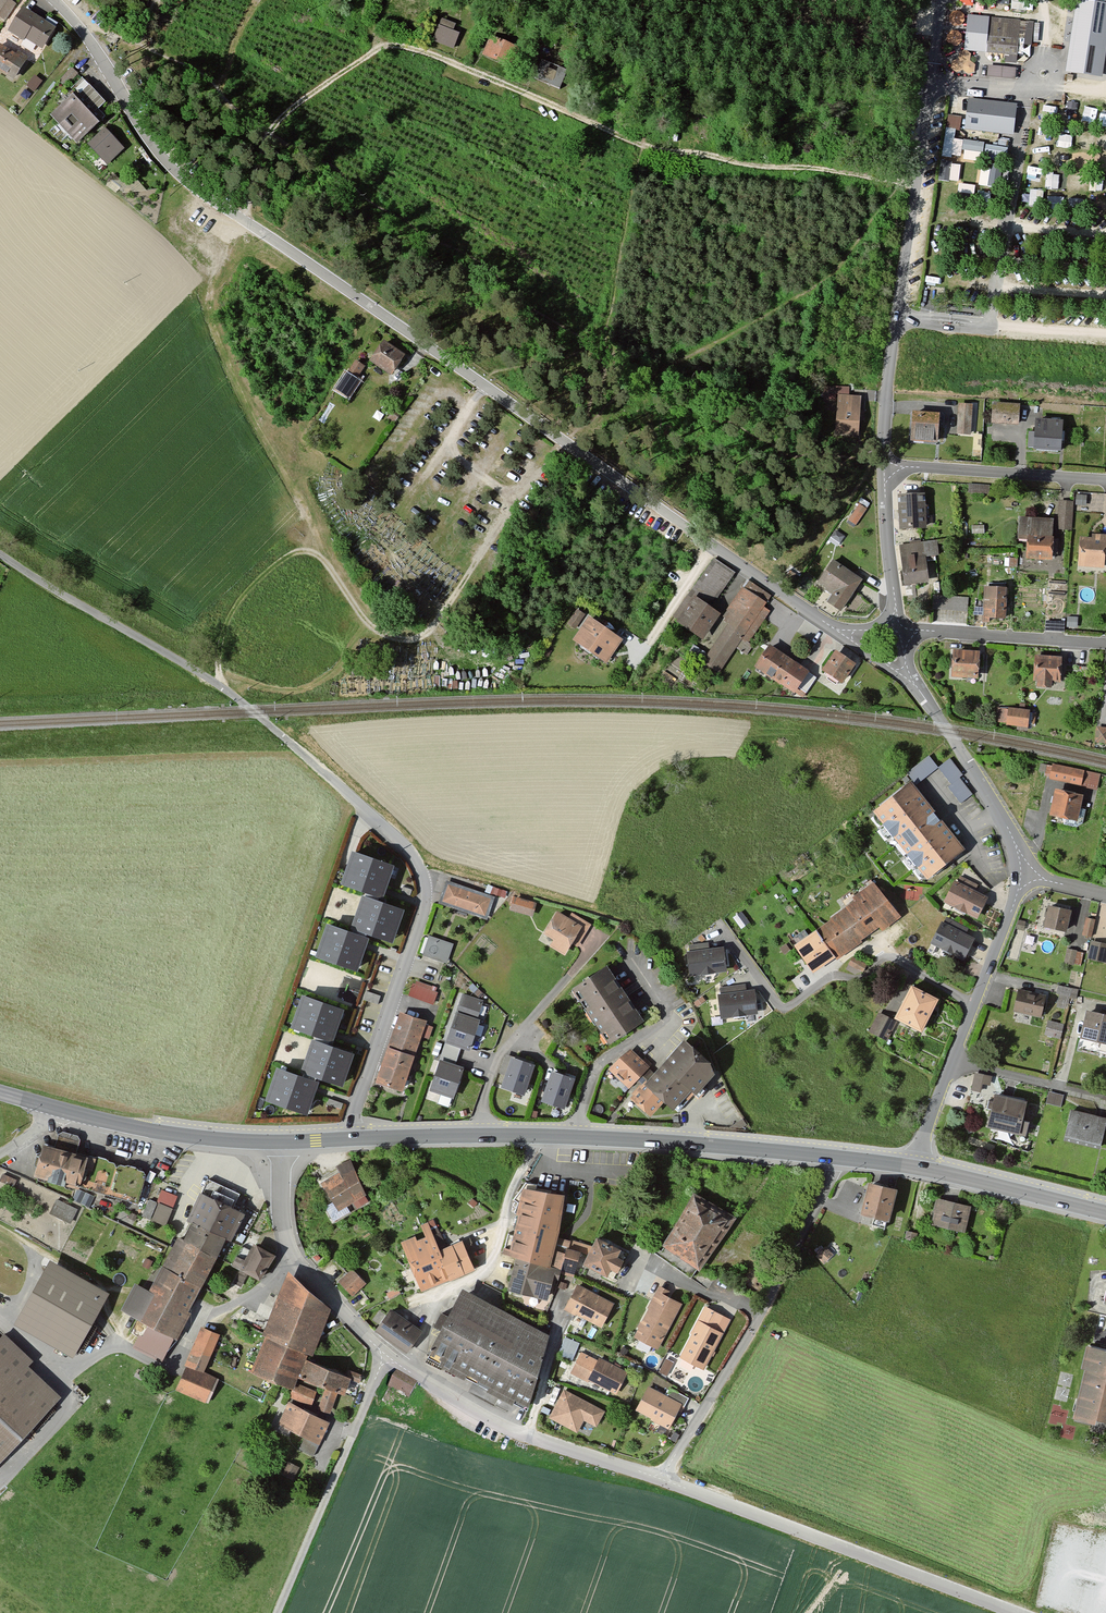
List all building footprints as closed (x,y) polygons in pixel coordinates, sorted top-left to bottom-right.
[(9,0),(0,0),(0,16),(6,20),(16,4),(9,0)] [(1077,1),(1066,72),(1102,78),(1105,54),(1105,5),(1077,1)] [(41,22),(21,10),(8,30),(23,39),(24,37),(42,48),(55,28),(42,20),(41,22)] [(1033,45),(1034,21),(968,17),(966,51),(1004,53),(1004,63),(1017,64),(1017,54),(1024,55),(1025,45),(1033,45)] [(455,23),(441,19),(432,42),(453,49),(459,32),(452,30),(455,23)] [(518,48),(490,35),(481,54),(510,67),(518,48)] [(0,45),(0,70),(14,79),(29,55),(21,50),(17,56),(0,45)] [(559,89),(567,70),(541,59),(533,78),(559,89)] [(1016,68),(988,66),(987,77),(1015,79),(1016,68)] [(77,73),(71,67),(60,79),(66,85),(77,73)] [(105,102),(82,79),(72,88),(76,92),(51,116),(77,143),(104,116),(98,109),(105,102)] [(1017,104),(969,100),(966,131),(1014,135),(1017,104)] [(1093,119),(1093,107),(1083,106),(1082,119),(1093,119)] [(949,113),(943,153),(965,156),(967,148),(984,150),(985,140),(955,136),(958,114),(949,113)] [(108,164),(124,148),(116,139),(113,142),(102,130),(88,143),(108,164)] [(1007,154),(1007,144),(985,143),(984,153),(1007,154)] [(939,178),(961,179),(962,160),(940,159),(939,178)] [(1061,186),(1061,171),(1047,171),(1046,186),(1061,186)] [(975,192),(976,183),(960,181),(959,190),(975,192)] [(404,354),(384,340),(369,361),(390,375),(404,354)] [(364,366),(356,361),(337,390),(349,398),(359,382),(356,380),(364,366)] [(860,396),(837,395),(836,435),(859,436),(860,396)] [(831,400),(823,398),(820,411),(828,412),(831,400)] [(993,403),(992,423),(1018,425),(1020,404),(993,403)] [(972,404),(958,404),(958,433),(971,433),(972,404)] [(939,414),(914,412),(911,441),(937,443),(939,414)] [(1062,421),(1036,420),(1034,449),(1060,451),(1062,421)] [(924,494),(898,495),(900,528),(926,527),(924,494)] [(1073,502),(1059,501),(1058,529),(1072,530),(1073,502)] [(867,509),(859,504),(847,522),(855,527),(867,509)] [(1053,519),(1019,517),(1018,538),(1027,538),(1026,559),(1052,560),(1052,548),(1057,548),(1058,539),(1052,539),(1053,519)] [(845,536),(836,530),(831,537),(840,544),(845,536)] [(1092,534),(1092,538),(1080,537),(1079,566),(1104,567),(1104,560),(1105,560),(1105,535),(1092,534)] [(938,554),(937,542),(901,545),(904,583),(928,581),(926,555),(938,554)] [(709,607),(733,572),(713,559),(673,618),(679,622),(695,597),(709,607)] [(862,580),(833,560),(817,582),(833,593),(828,601),(840,610),(862,580)] [(763,606),(765,603),(741,587),(727,609),(730,611),(724,620),(729,623),(702,662),(718,672),(736,646),(763,606)] [(1006,588),(985,587),(983,617),(1004,618),(1006,588)] [(967,610),(967,597),(933,595),(933,608),(967,610)] [(709,607),(695,597),(679,622),(703,638),(720,614),(709,607)] [(769,611),(763,606),(736,646),(746,653),(752,645),(748,643),(769,611)] [(574,628),(583,615),(577,611),(568,624),(574,628)] [(606,663),(622,639),(589,616),(573,639),(606,663)] [(799,685),(808,672),(770,645),(755,666),(794,692),(799,685)] [(980,651),(954,650),(953,676),(979,677),(980,651)] [(855,664),(836,651),(823,669),(842,682),(855,664)] [(1061,656),(1036,655),(1035,680),(1038,681),(1037,686),(1050,687),(1050,682),(1060,682),(1061,656)] [(816,677),(808,672),(799,685),(806,691),(816,677)] [(1018,723),(1019,709),(997,707),(996,722),(1018,723)] [(1029,710),(1019,709),(1018,723),(1027,724),(1029,710)] [(1097,727),(1096,742),(1105,743),(1105,727),(1097,727)] [(929,756),(907,773),(916,785),(938,768),(929,756)] [(950,758),(938,768),(951,784),(960,777),(963,775),(950,758)] [(1099,774),(1053,764),(1050,778),(1096,789),(1099,774)] [(973,794),(960,777),(951,784),(948,787),(961,803),(973,794)] [(965,850),(911,782),(874,811),(928,879),(965,850)] [(1081,794),(1055,789),(1050,814),(1058,816),(1063,824),(1076,827),(1082,822),(1085,808),(1078,806),(1081,794)] [(352,851),(341,884),(383,898),(394,866),(352,851)] [(977,884),(961,876),(958,882),(954,880),(944,901),(977,918),(987,897),(974,891),(977,884)] [(494,896),(446,880),(439,903),(487,918),(494,896)] [(899,917),(874,882),(853,897),(855,900),(829,918),(830,920),(816,930),(835,956),(836,958),(880,927),(882,930),(899,917)] [(363,895),(351,927),(393,942),(404,910),(363,895)] [(535,902),(515,898),(512,911),(532,915),(535,902)] [(1071,911),(1048,905),(1043,927),(1066,932),(1071,911)] [(568,918),(557,911),(543,933),(554,939),(550,945),(564,954),(572,942),(576,946),(590,924),(572,912),(568,918)] [(944,923),(942,921),(931,943),(963,959),(974,938),(965,934),(968,927),(947,917),(944,923)] [(1093,919),(1086,917),(1081,934),(1089,936),(1093,919)] [(327,924),(316,956),(358,970),(369,938),(327,924)] [(835,956),(816,930),(794,946),(813,972),(835,956)] [(453,944),(429,936),(423,955),(446,963),(453,944)] [(1092,941),(1088,958),(1105,962),(1105,957),(1105,944),(1092,941)] [(708,943),(690,944),(690,950),(688,951),(691,974),(727,971),(724,946),(708,948),(708,943)] [(1064,963),(1079,966),(1082,952),(1067,949),(1064,963)] [(572,988),(609,1042),(643,1020),(606,965),(572,988)] [(409,995),(432,1003),(436,992),(414,984),(409,995)] [(721,1017),(757,1013),(755,990),(746,990),(745,984),(721,986),(721,993),(719,994),(721,1017)] [(922,1031),(938,998),(911,985),(895,1017),(922,1031)] [(1014,1011),(1040,1016),(1044,995),(1018,989),(1014,1011)] [(368,990),(365,1000),(377,1004),(380,994),(368,990)] [(483,1001),(463,994),(457,1011),(477,1018),(483,1001)] [(303,995),(292,1027),(332,1041),(343,1009),(303,995)] [(479,1019),(477,1018),(457,1011),(447,1041),(461,1046),(469,1049),(479,1019)] [(1086,1011),(1080,1037),(1105,1043),(1105,1015),(1086,1011)] [(400,1012),(383,1061),(409,1070),(426,1021),(400,1012)] [(896,1021),(878,1012),(869,1031),(887,1040),(896,1021)] [(1044,1034),(1060,1039),(1064,1024),(1048,1020),(1044,1034)] [(312,1039),(301,1072),(342,1086),(353,1054),(312,1039)] [(695,1093),(715,1073),(710,1063),(685,1039),(663,1063),(691,1089),(695,1093)] [(454,1064),(461,1046),(447,1041),(441,1060),(454,1064)] [(629,1088),(649,1067),(630,1048),(609,1069),(629,1088)] [(512,1057),(501,1086),(524,1094),(534,1065),(512,1057)] [(452,1097),(462,1067),(454,1064),(441,1060),(431,1090),(452,1097)] [(409,1070),(383,1061),(376,1082),(402,1091),(409,1070)] [(673,1109),(691,1089),(663,1063),(646,1081),(646,1080),(630,1097),(650,1116),(664,1101),(673,1109)] [(278,1067),(266,1099),(307,1113),(318,1081),(278,1067)] [(552,1071),(542,1100),(564,1108),(574,1079),(552,1071)] [(988,1093),(992,1075),(974,1071),(970,1089),(988,1093)] [(1061,1107),(1064,1091),(1049,1087),(1045,1103),(1061,1107)] [(988,1126),(1025,1135),(1028,1122),(1022,1120),(1026,1101),(996,1094),(988,1126)] [(1100,1148),(1105,1121),(1105,1118),(1071,1110),(1064,1140),(1100,1148)] [(34,1175),(138,1202),(146,1170),(76,1152),(80,1140),(77,1135),(63,1131),(58,1134),(55,1148),(42,1145),(34,1175)] [(323,1183),(334,1202),(326,1206),(333,1220),(349,1211),(346,1205),(367,1194),(348,1160),(338,1166),(341,1173),(323,1183)] [(861,1213),(888,1220),(896,1190),(869,1183),(861,1213)] [(558,1237),(564,1193),(522,1189),(510,1254),(517,1257),(559,1271),(573,1276),(580,1244),(558,1237)] [(165,1224),(177,1196),(162,1190),(157,1202),(160,1203),(153,1219),(165,1224)] [(231,1241),(244,1215),(201,1192),(187,1219),(193,1222),(226,1238),(231,1241)] [(700,1270),(734,1217),(696,1193),(662,1245),(667,1247),(661,1256),(691,1276),(697,1268),(700,1270)] [(931,1223),(964,1231),(970,1206),(937,1198),(931,1223)] [(57,1199),(50,1213),(70,1223),(77,1208),(57,1199)] [(156,1203),(149,1200),(142,1215),(150,1218),(156,1203)] [(216,1256),(226,1238),(193,1222),(184,1240),(216,1256)] [(401,1242),(421,1291),(450,1279),(432,1236),(427,1223),(421,1225),(426,1237),(417,1241),(415,1237),(401,1242)] [(441,1233),(432,1236),(450,1279),(474,1270),(462,1240),(446,1246),(441,1233)] [(184,1240),(178,1237),(162,1268),(200,1288),(216,1256),(184,1240)] [(610,1268),(617,1271),(623,1260),(616,1257),(620,1249),(596,1237),(583,1263),(607,1275),(610,1268)] [(260,1279),(274,1254),(253,1243),(244,1260),(236,1256),(232,1264),(260,1279)] [(814,1255),(822,1263),(832,1254),(825,1246),(814,1255)] [(559,1271),(517,1257),(509,1288),(547,1299),(552,1279),(557,1280),(559,1271)] [(16,1320),(68,1351),(103,1293),(50,1262),(16,1320)] [(162,1361),(200,1288),(162,1268),(150,1291),(135,1283),(122,1308),(150,1323),(143,1336),(140,1334),(134,1346),(162,1361)] [(352,1269),(338,1281),(351,1295),(365,1283),(352,1269)] [(330,1309),(288,1271),(263,1335),(266,1336),(308,1352),(312,1354),(330,1309)] [(601,1327),(613,1303),(576,1285),(564,1309),(601,1327)] [(547,1333),(462,1289),(429,1352),(442,1359),(440,1364),(464,1377),(466,1373),(490,1385),(487,1390),(512,1403),(514,1398),(527,1405),(547,1333)] [(658,1349),(682,1303),(657,1289),(632,1336),(658,1349)] [(703,1370),(730,1319),(704,1306),(678,1357),(703,1370)] [(377,1331),(405,1351),(420,1331),(392,1311),(377,1331)] [(204,1373),(219,1334),(200,1327),(185,1366),(204,1373)] [(60,1397),(28,1366),(32,1361),(4,1333),(0,1337),(0,1460),(60,1397)] [(329,1411),(337,1392),(344,1394),(350,1377),(305,1360),(308,1352),(266,1336),(252,1372),(293,1388),(298,1376),(325,1387),(318,1407),(329,1411)] [(578,1343),(566,1337),(559,1354),(572,1359),(578,1343)] [(1087,1344),(1082,1365),(1085,1366),(1073,1415),(1095,1420),(1096,1416),(1105,1419),(1105,1349),(1087,1344)] [(582,1352),(571,1373),(588,1381),(589,1379),(615,1393),(626,1372),(599,1357),(598,1360),(582,1352)] [(668,1374),(674,1359),(665,1356),(659,1370),(668,1374)] [(176,1390),(209,1403),(218,1378),(204,1373),(185,1366),(176,1390)] [(388,1387),(409,1398),(413,1390),(392,1379),(388,1387)] [(667,1397),(648,1386),(636,1409),(652,1418),(652,1419),(668,1428),(681,1404),(683,1405),(687,1398),(671,1390),(667,1397)] [(603,1410),(564,1390),(550,1417),(576,1431),(583,1418),(596,1425),(603,1410)] [(278,1423),(319,1444),(330,1422),(289,1401),(278,1423)] [(280,1475),(293,1482),(300,1468),(287,1461),(280,1475)]
